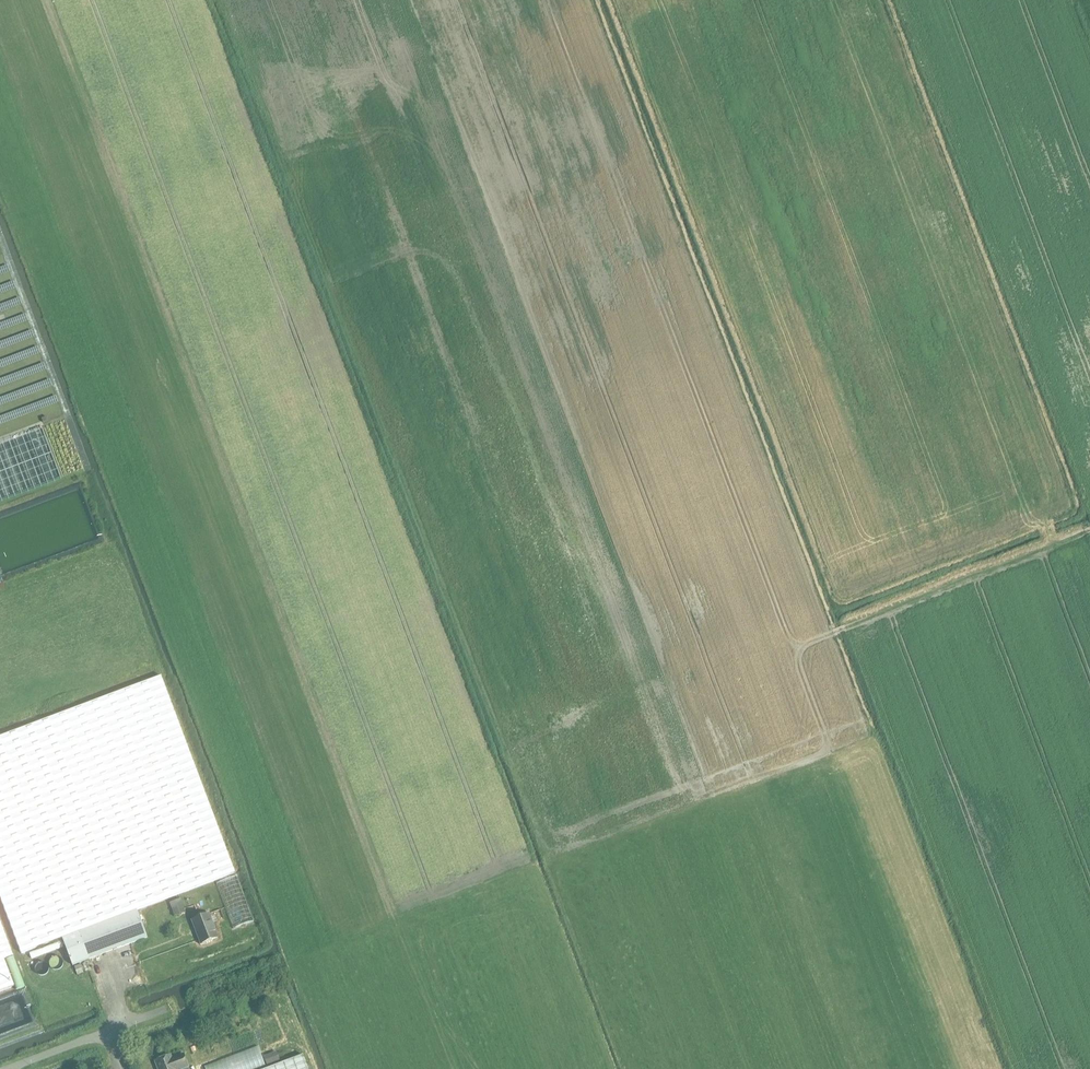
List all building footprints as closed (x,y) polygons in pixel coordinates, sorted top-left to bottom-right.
[(62,478),(43,428),(0,445),(0,501),(62,478)] [(63,938),(73,965),(148,937),(137,910),(236,873),(162,676),(0,737),(0,896),(22,953),(63,938)] [(181,900),(175,902),(180,916),(186,913),(181,900)] [(201,944),(219,937),(210,914),(192,920),(201,944)] [(14,986),(4,960),(13,956),(4,930),(0,920),(0,991),(14,986)] [(184,1054),(172,1059),(171,1056),(156,1061),(159,1068),(189,1068),(188,1068),(189,1068),(184,1054)] [(303,1055),(267,1068),(308,1068),(303,1055)]
